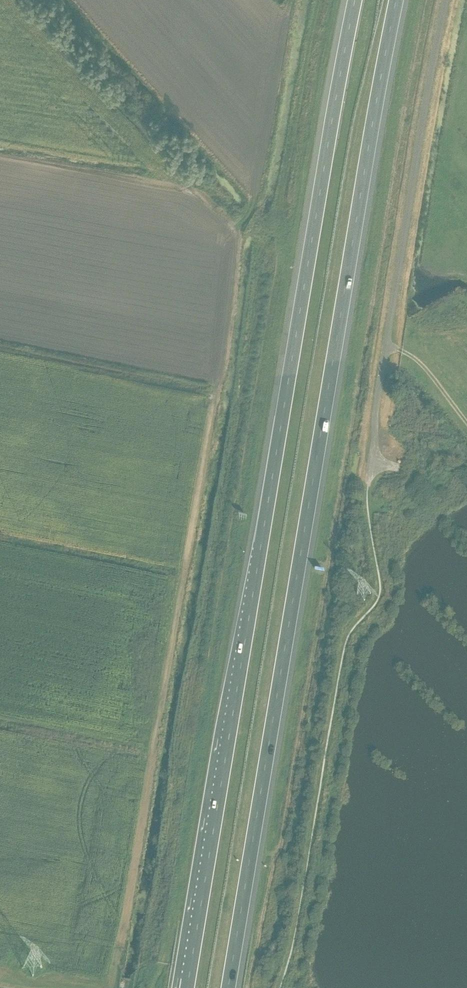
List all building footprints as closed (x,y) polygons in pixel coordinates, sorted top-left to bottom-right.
[(79,50),(85,45),(81,41),(76,45),(79,50)] [(32,976),(41,967),(31,956),(22,965),(32,976)]
